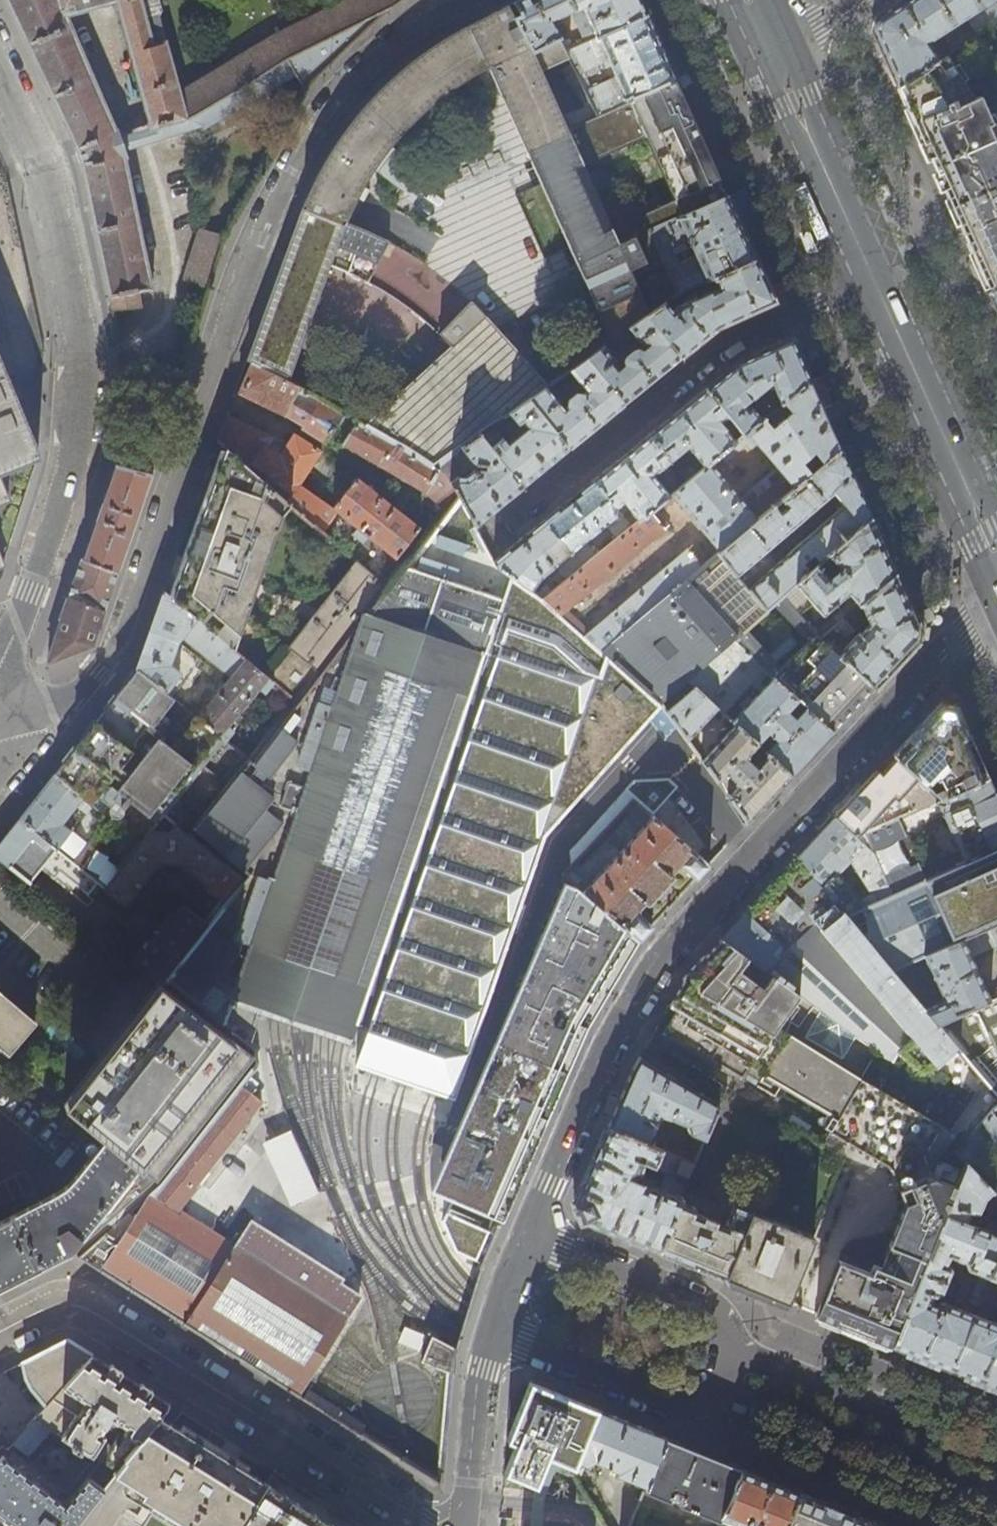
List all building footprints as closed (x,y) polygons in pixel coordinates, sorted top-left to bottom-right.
[(53,101),(81,162),(89,199),(111,298),(112,306),(112,310),(138,307),(136,292),(154,288),(126,156),(127,156),(125,151),(124,151),(201,125),(295,72),(306,92),(310,85),(392,8),(405,0),(353,0),(342,6),(292,32),(187,86),(185,82),(182,80),(176,82),(155,11),(159,5),(157,0),(6,0),(53,101)] [(516,19),(534,53),(561,39),(567,51),(574,48),(567,35),(561,37),(554,21),(575,12),(580,23),(589,19),(592,27),(583,31),(587,42),(646,15),(639,0),(520,0),(514,3),(522,15),(516,19)] [(991,27),(974,0),(903,0),(876,17),(873,31),(881,49),(885,60),(897,86),(948,54),(951,52),(943,39),(929,46),(926,42),(966,17),(977,35),(991,27)] [(991,27),(996,23),(996,6),(994,0),(974,0),(991,27)] [(356,117),(342,136),(330,157),(321,172),(306,204),(347,222),(376,168),(417,195),(429,178),(391,147),(406,129),(423,113),(437,100),(457,86),(467,79),(489,67),(611,342),(647,317),(652,313),(636,280),(666,265),(650,230),(727,195),(716,170),(686,104),(675,79),(598,114),(567,51),(561,39),(534,53),(516,19),(508,6),(466,27),(455,33),(424,53),(395,76),(375,96),(356,117)] [(675,79),(659,44),(646,15),(587,42),(574,48),(567,51),(598,114),(675,79)] [(948,54),(897,86),(913,120),(920,137),(983,103),(980,96),(974,99),(948,54)] [(920,137),(922,143),(936,137),(956,180),(942,187),(956,217),(982,275),(990,293),(996,288),(996,135),(983,103),(920,137)] [(741,227),(749,244),(760,239),(738,190),(727,195),(741,227)] [(741,227),(727,195),(650,230),(666,265),(679,294),(715,277),(756,259),(749,244),(741,227)] [(347,222),(306,204),(296,223),(277,267),(266,299),(261,313),(247,361),(252,364),(287,381),(331,265),(369,282),(380,259),(381,259),(390,241),(347,222)] [(767,286),(756,259),(715,277),(720,288),(683,305),(672,312),(666,303),(652,313),(647,317),(681,358),(717,328),(775,302),(767,286)] [(530,400),(545,389),(549,386),(473,299),(440,332),(451,344),(365,425),(434,465),(449,455),(462,447),(480,435),(492,426),(511,413),(530,400)] [(624,404),(654,380),(681,358),(647,317),(611,342),(587,359),(624,404)] [(739,362),(706,388),(729,417),(744,435),(762,420),(751,406),(748,409),(741,400),(745,396),(747,399),(753,400),(767,388),(771,393),(774,390),(781,404),(810,381),(804,368),(800,359),(791,338),(787,340),(739,362)] [(563,411),(545,389),(530,400),(569,449),(594,429),(624,404),(587,359),(570,371),(587,392),(583,395),(577,394),(574,396),(571,392),(565,397),(568,401),(568,408),(563,411)] [(305,389),(287,381),(252,364),(239,392),(302,425),(301,428),(326,444),(346,413),(305,389)] [(38,457),(7,384),(0,366),(0,473),(38,457)] [(824,375),(810,382),(822,408),(836,401),(824,375)] [(617,539),(597,555),(582,567),(567,579),(552,592),(545,598),(603,651),(773,507),(783,498),(840,449),(827,419),(822,408),(810,382),(810,381),(781,404),(775,409),(765,417),(762,420),(744,435),(735,442),(716,457),(720,462),(747,441),(752,447),(757,443),(784,476),(747,507),(710,462),(705,467),(696,474),(687,481),(669,495),(639,520),(631,527),(617,539)] [(723,421),(729,417),(706,388),(683,407),(649,435),(671,461),(688,447),(705,467),(710,462),(716,457),(735,442),(724,429),(728,426),(723,421)] [(569,449),(530,400),(511,413),(519,425),(522,422),(527,428),(508,444),(503,438),(502,439),(492,426),(480,435),(523,487),(544,470),(569,449)] [(765,417),(775,409),(770,403),(760,411),(765,417)] [(285,498),(292,504),(324,531),(337,512),(357,528),(352,533),(362,541),(367,536),(395,558),(419,528),(354,478),(330,507),(298,485),(321,451),(294,433),(280,454),(268,447),(273,440),(271,436),(227,415),(218,441),(226,448),(286,496),(285,498)] [(434,465),(365,425),(356,419),(342,443),(426,492),(443,509),(457,491),(446,472),(434,465)] [(523,487),(480,435),(462,447),(475,463),(487,462),(487,468),(476,469),(466,478),(465,476),(457,475),(460,472),(449,455),(434,465),(446,472),(457,491),(476,525),(503,503),(523,487)] [(653,476),(671,461),(649,435),(621,458),(592,481),(615,509),(620,505),(625,510),(629,507),(639,520),(669,495),(653,476)] [(854,444),(840,449),(852,475),(866,469),(854,444)] [(282,516),(292,504),(285,498),(286,496),(226,448),(216,478),(184,565),(172,599),(275,682),(296,700),(366,611),(386,583),(358,559),(288,648),(247,614),(282,516)] [(840,449),(783,498),(789,506),(779,514),(773,507),(603,651),(654,698),(660,703),(687,680),(732,641),(747,627),(774,603),(783,595),(871,518),(858,488),(852,475),(840,449)] [(136,521),(153,474),(115,464),(110,481),(98,517),(79,571),(69,601),(48,661),(49,662),(50,662),(94,645),(98,633),(111,594),(133,531),(136,521)] [(687,481),(696,474),(690,467),(681,474),(687,481)] [(631,527),(615,509),(592,481),(567,501),(544,520),(582,567),(597,555),(586,542),(606,526),(617,539),(631,527)] [(886,515),(873,521),(883,543),(896,537),(886,515)] [(886,551),(883,544),(883,543),(873,521),(871,518),(783,595),(788,602),(801,591),(822,616),(848,594),(851,597),(841,606),(843,609),(828,622),(833,628),(835,626),(896,574),(886,551)] [(567,579),(582,567),(544,520),(523,537),(495,560),(498,566),(508,573),(534,590),(543,575),(548,571),(552,575),(559,569),(567,579)] [(607,682),(526,609),(499,600),(405,567),(370,612),(366,611),(333,702),(320,698),(298,761),(311,765),(305,782),(289,776),(280,801),(296,806),(271,876),(259,872),(237,934),(249,938),(229,995),(278,1011),(294,1016),(312,1022),(329,1027),(343,1032),(353,1035),(362,1038),(381,1044),(401,1050),(419,1056),(438,1062),(455,1068),(471,1073),(555,828),(599,696),(602,697),(607,682)] [(910,604),(896,574),(835,626),(845,639),(867,621),(869,625),(843,653),(825,635),(819,640),(873,688),(897,662),(917,641),(920,626),(910,604)] [(545,598),(552,592),(547,586),(537,593),(545,598)] [(266,693),(275,682),(172,599),(164,592),(157,614),(138,668),(198,717),(215,671),(178,640),(181,635),(232,676),(199,717),(227,740),(236,729),(230,724),(259,688),(266,693)] [(819,640),(788,602),(783,595),(774,603),(807,640),(779,664),(775,659),(796,641),(789,634),(768,652),(747,627),(732,641),(798,700),(805,707),(832,732),(849,714),(873,688),(819,640)] [(798,700),(732,641),(687,680),(718,708),(723,713),(752,682),(761,690),(752,699),(749,696),(740,704),(744,708),(732,721),(757,744),(768,733),(774,739),(764,750),(791,776),(813,752),(832,732),(805,707),(794,718),(787,711),(798,700)] [(100,718),(54,774),(138,847),(164,814),(185,832),(247,756),(227,740),(198,717),(138,668),(100,718)] [(718,708),(687,680),(660,703),(687,740),(718,708)] [(903,743),(892,755),(896,758),(922,783),(932,774),(939,777),(941,785),(931,791),(940,800),(988,778),(980,761),(971,742),(965,726),(956,708),(938,706),(903,743)] [(764,750),(757,744),(732,721),(730,719),(725,725),(731,731),(702,761),(747,824),(768,800),(791,776),(764,750)] [(240,769),(239,770),(192,828),(244,870),(281,824),(265,808),(274,796),(258,784),(267,773),(271,776),(299,742),(281,727),(254,762),(259,767),(250,777),(240,769)] [(691,746),(696,753),(703,749),(698,741),(691,746)] [(570,848),(580,857),(634,799),(653,816),(668,797),(681,807),(687,799),(696,788),(673,756),(660,769),(644,754),(577,827),(581,830),(570,848)] [(834,817),(873,853),(865,834),(940,800),(931,791),(922,783),(896,758),(881,774),(878,771),(859,791),(852,799),(834,817)] [(849,796),(852,799),(859,791),(878,771),(874,768),(849,796)] [(19,818),(98,883),(105,889),(138,847),(54,774),(38,794),(19,818)] [(988,778),(996,799),(996,774),(988,778)] [(988,778),(940,800),(865,834),(873,853),(892,896),(996,849),(996,799),(988,778)] [(694,805),(687,799),(681,807),(668,797),(653,816),(671,832),(694,805)] [(138,847),(105,889),(124,904),(127,903),(164,858),(180,864),(223,901),(240,879),(189,834),(188,835),(185,832),(164,814),(138,847)] [(818,829),(821,832),(834,817),(831,815),(818,829)] [(653,816),(585,889),(626,927),(639,940),(652,926),(638,912),(638,906),(641,904),(644,900),(647,903),(673,875),(670,872),(673,869),(676,866),(682,866),(696,879),(709,865),(671,832),(653,816)] [(863,909),(892,896),(873,853),(834,817),(815,839),(797,858),(846,916),(863,909)] [(0,841),(0,858),(31,882),(40,870),(53,879),(59,872),(87,895),(91,890),(98,883),(19,818),(6,834),(0,841)] [(892,896),(863,909),(871,927),(859,932),(892,970),(896,968),(922,957),(996,924),(996,849),(892,896)] [(846,916),(797,858),(782,874),(739,920),(721,939),(878,1052),(894,1062),(900,1052),(920,1071),(937,1066),(958,1049),(937,1023),(924,1008),(919,1002),(902,982),(898,978),(892,970),(859,932),(846,916)] [(566,872),(579,883),(584,877),(572,866),(566,872)] [(616,952),(626,927),(585,889),(578,897),(579,898),(570,908),(450,1185),(506,1209),(522,1170),(548,1109),(571,1057),(594,1003),(616,952)] [(162,928),(165,930),(136,966),(157,983),(205,922),(184,906),(175,918),(172,916),(162,928)] [(221,911),(161,986),(191,1010),(235,954),(218,941),(233,921),(221,911)] [(91,931),(122,955),(132,943),(101,918),(91,931)] [(922,957),(942,1000),(924,1008),(937,1023),(989,1000),(968,955),(996,942),(996,924),(922,957)] [(878,1052),(721,939),(699,963),(686,976),(669,1006),(660,1020),(746,1071),(754,1060),(837,1110),(831,1120),(835,1123),(862,1079),(878,1052)] [(902,974),(896,968),(892,970),(898,978),(902,974)] [(909,976),(902,982),(919,1002),(926,995),(909,976)] [(161,986),(158,984),(130,1018),(65,1104),(107,1140),(154,1180),(246,1065),(244,1052),(213,1027),(191,1010),(161,986)] [(9,1056),(38,1021),(0,989),(0,1049),(9,1056)] [(989,1000),(937,1023),(958,1049),(996,1095),(996,996),(989,1000)] [(625,1088),(608,1126),(647,1143),(658,1118),(667,1115),(686,1123),(688,1130),(697,1133),(689,1150),(664,1140),(660,1148),(682,1157),(695,1163),(719,1105),(639,1058),(633,1068),(625,1088)] [(248,1062),(246,1065),(154,1180),(72,1254),(94,1267),(149,1302),(205,1337),(278,1384),(298,1396),(361,1300),(250,1230),(238,1248),(168,1204),(262,1090),(252,1082),(259,1073),(258,1068),(248,1062)] [(835,1123),(834,1125),(894,1161),(907,1198),(888,1246),(893,1247),(884,1270),(873,1266),(870,1274),(838,1261),(816,1315),(869,1336),(892,1345),(956,1187),(933,1178),(924,1156),(941,1126),(862,1079),(835,1123)] [(996,1116),(991,1111),(956,1153),(966,1163),(969,1167),(996,1154),(996,1115),(996,1116)] [(647,1143),(608,1126),(591,1164),(573,1205),(579,1219),(619,1235),(659,1251),(680,1200),(695,1163),(682,1157),(674,1174),(653,1166),(660,1148),(647,1143)] [(285,1207),(314,1195),(288,1131),(258,1143),(285,1207)] [(154,1180),(107,1140),(76,1176),(67,1185),(66,1186),(60,1190),(54,1193),(0,1220),(0,1290),(28,1276),(59,1260),(72,1254),(154,1180)] [(966,1163),(956,1187),(892,1345),(921,1357),(950,1369),(972,1314),(948,1304),(956,1286),(955,1284),(945,1280),(950,1269),(949,1265),(944,1264),(947,1255),(963,1262),(962,1265),(964,1268),(980,1275),(970,1301),(971,1303),(976,1305),(996,1254),(996,1235),(963,1221),(967,1212),(972,1215),(977,1213),(983,1198),(991,1190),(969,1167),(966,1163)] [(694,1206),(680,1200),(659,1251),(684,1262),(722,1277),(749,1211),(732,1204),(724,1223),(692,1210),(694,1206)] [(472,1235),(493,1244),(497,1235),(505,1216),(484,1206),(472,1235)] [(815,1237),(749,1211),(722,1277),(752,1289),(788,1303),(815,1237)] [(976,1305),(980,1307),(983,1306),(994,1280),(996,1282),(996,1254),(976,1305)] [(994,1323),(972,1314),(950,1369),(978,1380),(996,1388),(996,1316),(994,1323)] [(453,1354),(456,1344),(431,1332),(422,1355),(452,1370),(453,1354)] [(124,1455),(159,1416),(169,1404),(124,1376),(68,1340),(41,1354),(23,1363),(24,1377),(29,1387),(46,1402),(32,1418),(13,1440),(28,1453),(50,1427),(61,1434),(60,1435),(88,1451),(84,1459),(95,1466),(100,1458),(117,1468),(126,1458),(124,1455)] [(574,1466),(597,1409),(578,1401),(530,1382),(508,1438),(517,1441),(505,1472),(535,1483),(545,1455),(574,1466)] [(627,1422),(597,1409),(574,1466),(571,1473),(577,1482),(584,1463),(586,1464),(593,1459),(612,1467),(610,1471),(646,1485),(665,1437),(627,1422)] [(159,1416),(124,1455),(126,1458),(117,1468),(113,1474),(145,1493),(142,1498),(189,1525),(242,1525),(269,1483),(228,1458),(159,1416)] [(704,1452),(665,1437),(646,1485),(644,1491),(719,1521),(720,1522),(721,1519),(741,1467),(704,1452)] [(61,1519),(70,1525),(72,1525),(104,1486),(87,1473),(69,1495),(14,1450),(8,1458),(3,1454),(0,1457),(0,1525),(55,1525),(61,1519)] [(741,1467),(721,1519),(738,1525),(748,1525),(751,1521),(756,1524),(755,1525),(786,1525),(800,1491),(776,1482),(741,1467)] [(269,1483),(242,1525),(362,1525),(330,1505),(276,1471),(269,1483)] [(800,1491),(786,1525),(865,1525),(868,1519),(830,1503),(800,1491)]
